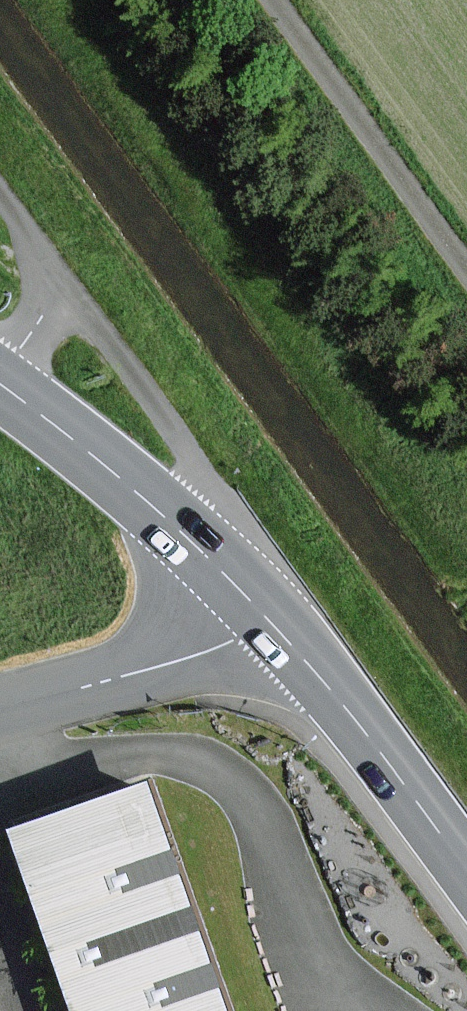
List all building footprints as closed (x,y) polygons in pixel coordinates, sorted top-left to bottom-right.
[(31,828),(95,1010),(236,1010),(157,785),(31,828)]
